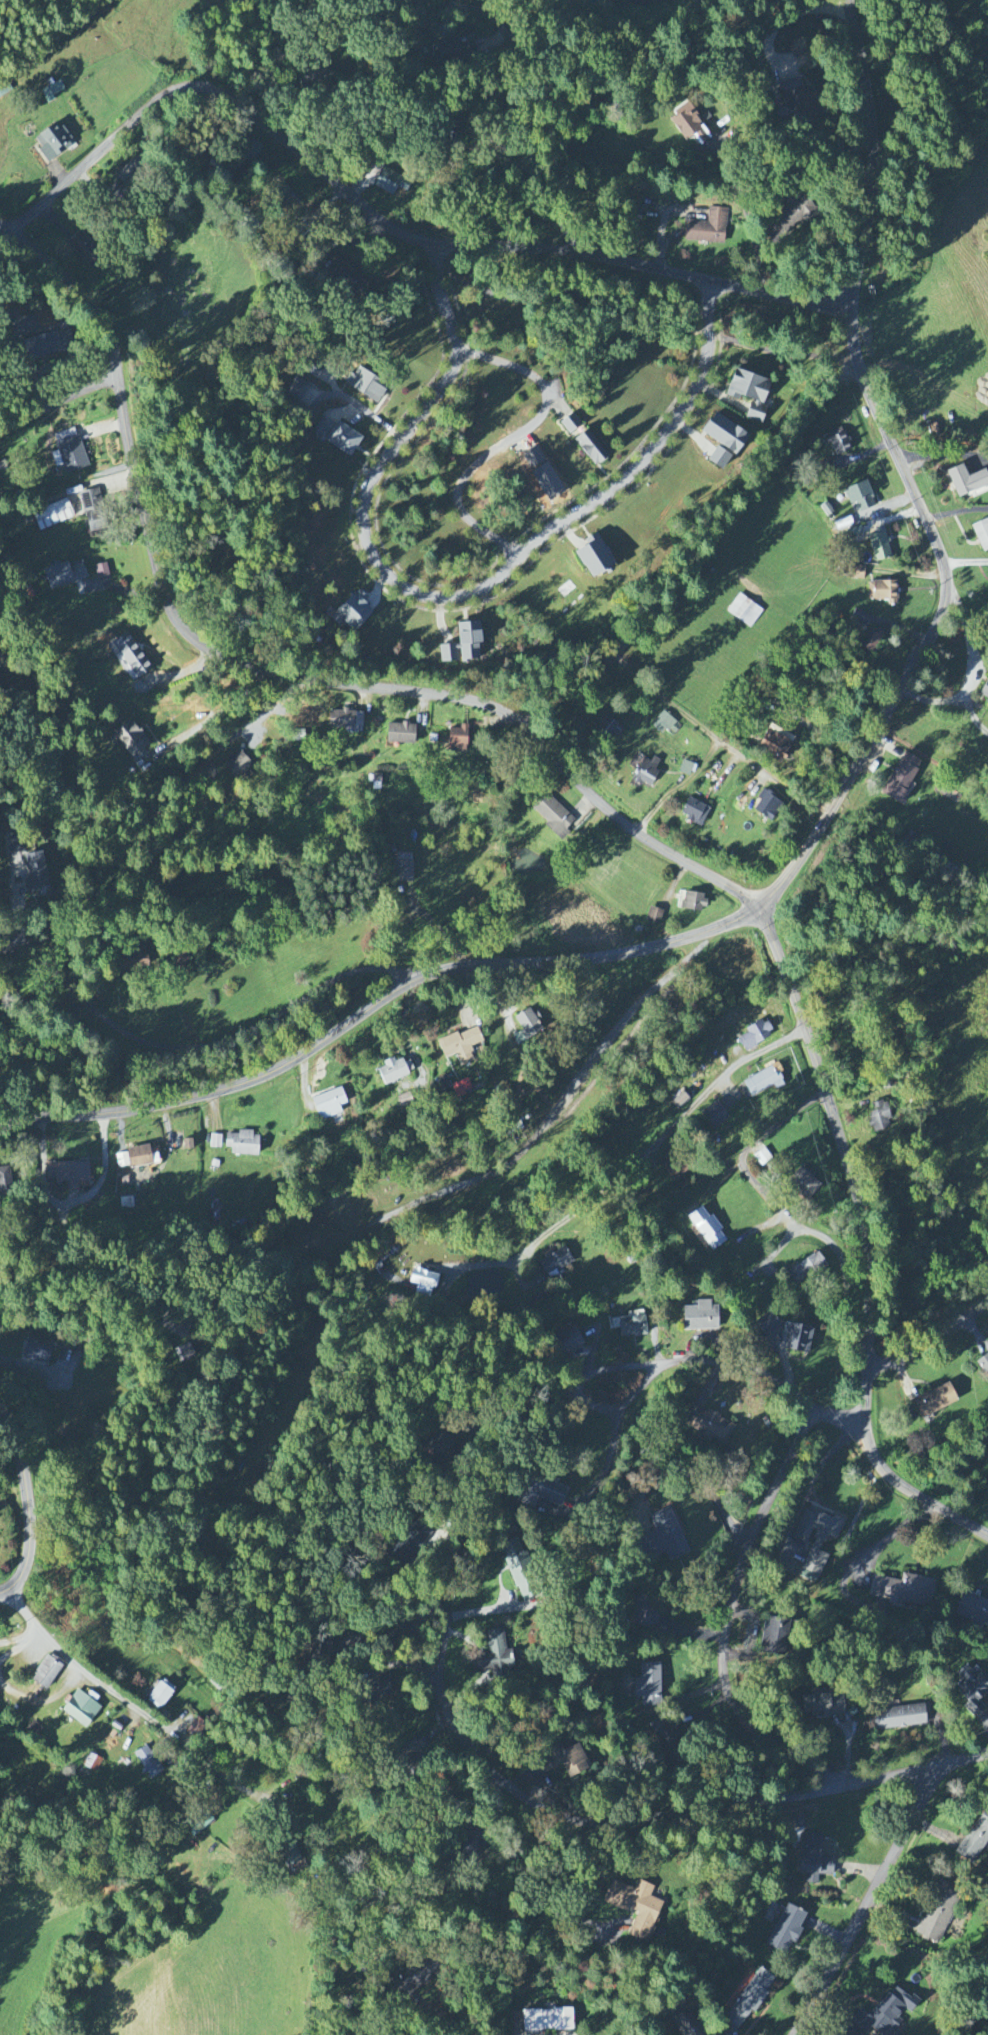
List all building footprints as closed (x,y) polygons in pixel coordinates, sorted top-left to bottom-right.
[(809,92),(800,94),(796,78),(775,83),(785,124),(815,117),(809,92)] [(688,136),(694,146),(705,139),(685,103),(665,114),(679,141),(688,136)] [(62,127),(57,131),(52,125),(34,138),(42,148),(38,150),(48,164),(75,145),(62,127)] [(387,164),(409,176),(409,175),(412,177),(412,178),(415,180),(410,189),(402,184),(396,194),(376,183),(387,164)] [(773,221),(786,235),(814,209),(800,194),(773,221)] [(724,245),(728,210),(709,208),(707,223),(686,221),(684,241),(724,245)] [(28,363),(72,348),(65,329),(21,344),(28,363)] [(303,372),(317,380),(320,374),(306,366),(303,372)] [(770,382),(735,370),(725,397),(739,402),(740,397),(751,401),(745,419),(761,425),(767,408),(761,406),(770,382)] [(342,386),(375,404),(385,387),(356,371),(353,377),(348,374),(342,386)] [(310,387),(296,378),(285,395),(300,404),(310,387)] [(747,438),(716,413),(701,431),(732,457),(747,438)] [(582,427),(575,414),(560,422),(568,435),(582,427)] [(324,444),(349,458),(361,436),(324,417),(316,432),(327,438),(324,444)] [(54,436),(65,475),(88,468),(76,429),(54,436)] [(834,456),(850,452),(844,429),(828,433),(834,456)] [(573,440),(593,468),(607,458),(587,430),(573,440)] [(721,472),(730,457),(716,448),(707,463),(721,472)] [(963,465),(947,472),(958,499),(980,489),(982,495),(987,492),(987,478),(985,470),(968,478),(963,465)] [(848,506),(854,503),(858,514),(875,507),(865,482),(842,491),(848,506)] [(101,507),(101,492),(81,492),(81,508),(101,507)] [(74,521),(69,502),(33,513),(38,531),(74,521)] [(987,552),(987,521),(987,520),(971,527),(983,554),(987,552)] [(892,558),(885,532),(868,537),(875,563),(892,558)] [(588,579),(614,565),(596,534),(583,541),(585,546),(574,553),(588,579)] [(87,578),(81,559),(43,572),(49,590),(87,578)] [(110,577),(106,564),(95,567),(98,580),(110,577)] [(850,580),(864,581),(865,567),(850,566),(850,580)] [(869,601),(888,601),(888,606),(898,606),(897,582),(868,583),(869,601)] [(375,611),(356,591),(328,618),(339,629),(344,624),(352,633),(375,611)] [(753,629),(763,609),(737,596),(727,616),(753,629)] [(867,629),(872,618),(857,610),(851,621),(867,629)] [(457,624),(457,646),(439,646),(440,664),(459,663),(459,662),(478,661),(478,646),(480,646),(479,623),(457,624)] [(884,635),(871,629),(862,650),(875,656),(884,635)] [(151,669),(127,633),(110,645),(135,681),(151,669)] [(987,702),(987,677),(978,698),(987,702)] [(363,711),(331,712),(331,732),(363,732),(363,711)] [(651,727),(664,738),(676,723),(663,713),(651,727)] [(622,729),(606,716),(587,737),(602,750),(622,729)] [(128,760),(149,747),(132,721),(112,734),(128,760)] [(386,744),(414,745),(415,726),(387,725),(386,744)] [(448,754),(466,753),(466,726),(459,726),(460,731),(447,731),(448,754)] [(780,765),(793,737),(769,726),(756,754),(780,765)] [(237,783),(254,767),(240,752),(223,768),(237,783)] [(901,806),(921,763),(902,754),(882,797),(901,806)] [(632,785),(641,789),(642,785),(651,789),(658,772),(656,771),(659,764),(644,757),(632,785)] [(690,777),(692,765),(683,763),(680,775),(690,777)] [(752,812),(770,823),(783,804),(765,792),(752,812)] [(530,810),(561,842),(569,834),(566,830),(574,822),(547,793),(530,810)] [(680,817),(702,827),(710,809),(688,799),(680,817)] [(49,888),(42,853),(24,856),(30,881),(24,882),(27,892),(49,888)] [(412,883),(413,855),(395,855),(395,883),(412,883)] [(680,911),(705,912),(706,895),(680,894),(680,911)] [(646,923),(660,926),(663,912),(649,909),(646,923)] [(169,968),(186,971),(189,951),(172,948),(169,968)] [(117,950),(118,969),(146,968),(145,949),(117,950)] [(531,1008),(513,1017),(525,1040),(543,1030),(531,1008)] [(745,1051),(773,1035),(763,1019),(745,1030),(747,1034),(738,1039),(745,1051)] [(460,1067),(474,1061),(469,1048),(482,1043),(477,1027),(437,1042),(444,1059),(455,1055),(460,1067)] [(384,1067),(377,1070),(383,1085),(414,1074),(408,1059),(395,1064),(393,1058),(383,1062),(384,1067)] [(784,1087),(773,1066),(742,1082),(751,1099),(774,1086),(777,1091),(784,1087)] [(472,1091),(467,1079),(451,1086),(456,1098),(472,1091)] [(341,1114),(339,1107),(346,1104),(340,1088),(311,1099),(319,1122),(341,1114)] [(689,1101),(682,1093),(671,1104),(678,1112),(689,1101)] [(891,1129),(886,1101),(871,1105),(873,1113),(868,1114),(872,1133),(891,1129)] [(693,1117),(704,1136),(730,1121),(719,1103),(693,1117)] [(227,1135),(226,1155),(257,1156),(259,1134),(238,1133),(237,1135),(227,1135)] [(210,1149),(221,1150),(222,1136),(210,1136),(210,1149)] [(130,1169),(152,1165),(148,1146),(126,1150),(130,1169)] [(88,1163),(47,1164),(47,1186),(68,1185),(68,1191),(81,1190),(80,1182),(88,1182),(88,1163)] [(13,1194),(9,1168),(0,1169),(0,1196),(13,1194)] [(809,1202),(821,1184),(799,1170),(788,1188),(809,1202)] [(120,1210),(134,1210),(133,1198),(120,1199),(120,1210)] [(686,1218),(712,1252),(728,1240),(702,1206),(686,1218)] [(575,1265),(567,1248),(539,1261),(547,1278),(575,1265)] [(827,1267),(817,1253),(789,1273),(799,1287),(827,1267)] [(408,1284),(417,1286),(415,1295),(432,1299),(438,1275),(412,1269),(408,1284)] [(717,1307),(710,1307),(710,1302),(696,1302),(696,1308),(682,1308),(683,1332),(718,1331),(717,1307)] [(754,1322),(763,1339),(781,1330),(773,1313),(754,1322)] [(621,1339),(647,1334),(644,1316),(618,1321),(621,1339)] [(813,1329),(791,1324),(786,1351),(808,1355),(813,1329)] [(584,1345),(575,1328),(555,1339),(564,1356),(584,1345)] [(53,1341),(27,1336),(22,1360),(48,1365),(53,1341)] [(181,1361),(195,1356),(191,1344),(177,1349),(181,1361)] [(977,1362),(987,1379),(987,1355),(977,1362)] [(922,1419),(958,1403),(949,1384),(913,1400),(922,1419)] [(684,1426),(698,1432),(697,1435),(725,1448),(735,1425),(693,1406),(684,1426)] [(561,1508),(567,1489),(557,1486),(558,1485),(528,1474),(518,1504),(535,1510),(538,1500),(561,1508)] [(649,1517),(668,1562),(689,1554),(670,1508),(649,1517)] [(801,1578),(819,1584),(828,1556),(821,1554),(826,1538),(837,1541),(843,1522),(806,1510),(796,1540),(808,1544),(812,1531),(816,1533),(801,1578)] [(514,1591),(530,1586),(529,1581),(531,1580),(518,1539),(500,1545),(514,1591)] [(872,1576),(868,1597),(931,1609),(936,1581),(902,1575),(901,1582),(872,1576)] [(987,1626),(987,1603),(962,1596),(956,1618),(987,1626)] [(632,1626),(656,1630),(660,1603),(636,1600),(632,1626)] [(785,1658),(791,1622),(766,1618),(760,1654),(785,1658)] [(491,1676),(512,1674),(510,1651),(505,1651),(503,1630),(487,1632),(491,1676)] [(32,1685),(49,1692),(61,1665),(45,1657),(32,1685)] [(661,1707),(660,1664),(641,1665),(641,1680),(634,1680),(635,1698),(641,1697),(641,1707),(661,1707)] [(981,1670),(975,1676),(965,1666),(956,1675),(962,1681),(955,1688),(969,1702),(963,1707),(975,1719),(985,1709),(978,1702),(987,1692),(987,1678),(981,1670)] [(175,1690),(161,1680),(145,1701),(160,1711),(175,1690)] [(84,1730),(100,1709),(77,1691),(61,1711),(84,1730)] [(844,1710),(842,1693),(812,1698),(815,1715),(844,1710)] [(873,1731),(926,1728),(925,1707),(872,1710),(873,1731)] [(649,1725),(660,1746),(679,1737),(668,1715),(649,1725)] [(185,1732),(197,1743),(208,1731),(197,1720),(185,1732)] [(44,1730),(33,1721),(23,1734),(33,1742),(44,1730)] [(563,1766),(569,1779),(590,1769),(578,1744),(558,1754),(555,1748),(545,1753),(553,1770),(563,1766)] [(150,1781),(163,1772),(146,1747),(133,1755),(150,1781)] [(97,1773),(102,1760),(88,1755),(83,1768),(97,1773)] [(985,1808),(954,1856),(971,1867),(987,1842),(987,1810),(985,1808)] [(822,1837),(801,1837),(799,1884),(818,1885),(818,1876),(832,1877),(833,1859),(821,1858),(822,1837)] [(300,1861),(296,1847),(279,1853),(283,1866),(300,1861)] [(624,1939),(644,1946),(658,1904),(645,1900),(649,1889),(633,1883),(630,1891),(607,1883),(599,1905),(632,1917),(624,1939)] [(942,1945),(960,1893),(937,1885),(919,1936),(942,1945)] [(767,1947),(785,1956),(791,1944),(793,1945),(807,1916),(786,1906),(767,1947)] [(774,1981),(758,1970),(724,2021),(740,2031),(774,1981)] [(903,2023),(897,2020),(903,2010),(910,2015),(918,2003),(890,1985),(861,2031),(866,2034),(869,2030),(876,2034),(896,2034),(903,2023)] [(571,2010),(521,2012),(521,2033),(572,2032),(571,2010)] [(688,2011),(671,2019),(680,2034),(701,2034),(688,2011)]
